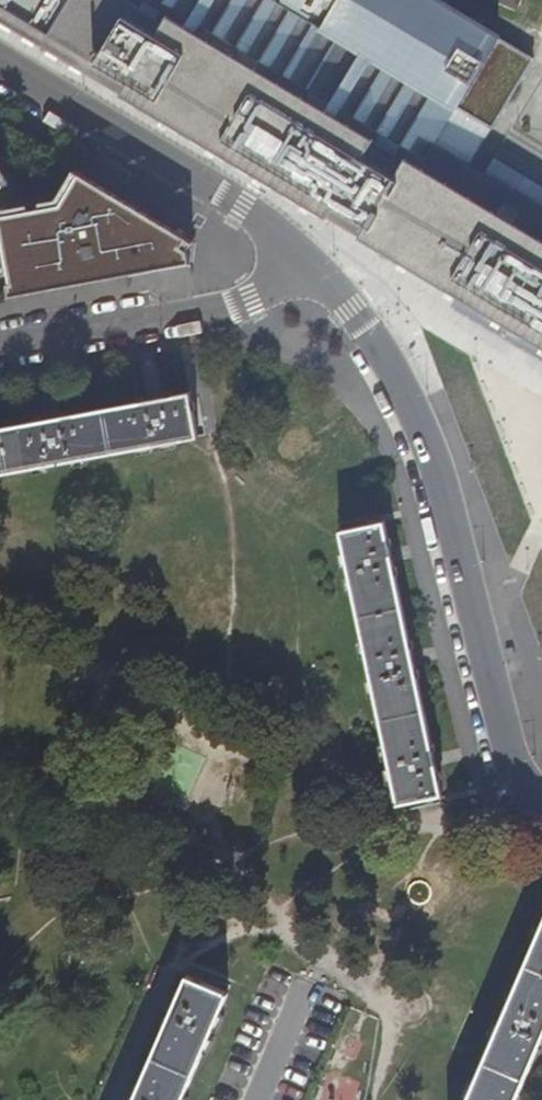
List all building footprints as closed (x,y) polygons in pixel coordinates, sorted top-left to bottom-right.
[(468,163),(532,57),(437,0),(0,0),(0,22),(477,308),(504,262),(541,285),(541,208),(468,163)] [(191,262),(189,249),(194,241),(80,173),(61,205),(0,218),(0,222),(12,286),(9,286),(11,299),(151,272),(191,262)] [(188,392),(0,426),(0,471),(197,435),(188,392)] [(440,793),(382,521),(338,530),(397,802),(440,793)] [(541,1035),(541,926),(466,1099),(514,1099),(541,1035)] [(227,992),(185,975),(132,1099),(180,1099),(227,992)]
